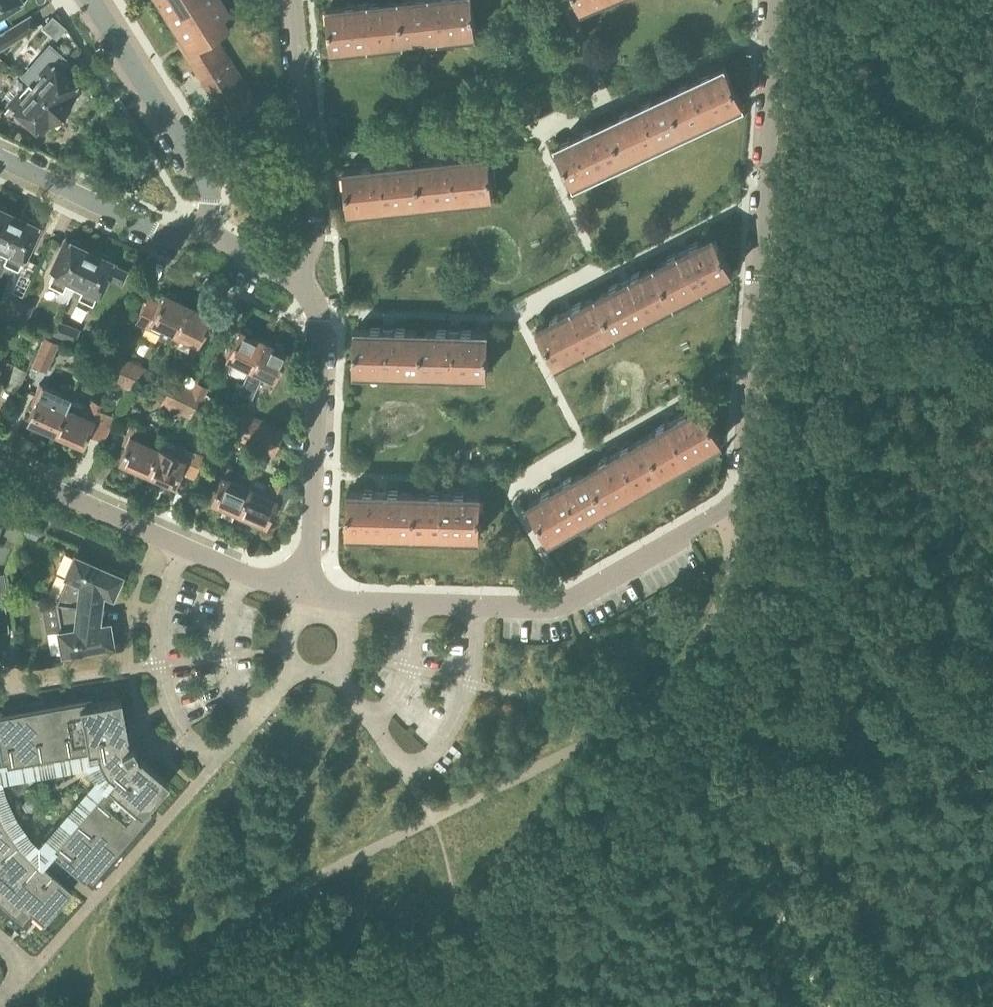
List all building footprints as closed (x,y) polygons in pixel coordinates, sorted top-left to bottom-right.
[(22,2),(21,0),(0,0),(0,15),(22,2)] [(182,37),(178,39),(230,121),(259,103),(251,91),(245,96),(210,40),(231,27),(224,17),(231,13),(223,0),(159,0),(182,37)] [(401,0),(391,0),(327,7),(332,47),(406,40),(401,0)] [(473,0),(401,0),(406,40),(476,32),(473,0)] [(15,40),(37,26),(30,16),(8,29),(15,40)] [(9,43),(15,40),(8,29),(0,34),(0,50),(9,43)] [(38,73),(30,83),(57,105),(63,111),(74,99),(71,97),(79,88),(45,58),(34,70),(38,73)] [(744,102),(726,65),(671,91),(688,128),(744,102)] [(52,124),(63,111),(57,105),(30,83),(21,93),(17,90),(8,101),(41,130),(49,121),(52,124)] [(635,108),(614,118),(632,155),(688,128),(671,91),(635,108)] [(573,182),(632,155),(614,118),(556,145),(573,182)] [(418,161),(422,202),(493,194),(489,153),(447,158),(418,161)] [(422,202),(418,161),(345,168),(349,209),(422,202)] [(16,215),(7,210),(6,207),(0,204),(0,249),(16,215)] [(1,273),(5,263),(17,268),(22,258),(24,259),(25,255),(28,254),(31,248),(30,245),(39,226),(37,225),(36,221),(29,218),(26,219),(16,215),(0,249),(0,272),(1,273)] [(677,254),(656,264),(675,301),(733,271),(715,234),(677,254)] [(69,293),(70,294),(91,250),(81,246),(80,242),(74,239),(70,241),(68,239),(52,272),(54,273),(49,283),(59,288),(55,297),(65,302),(69,293)] [(97,293),(98,294),(114,261),(111,260),(110,257),(104,254),(100,255),(91,250),(70,294),(92,304),(97,293)] [(616,331),(675,301),(656,264),(618,285),(597,295),(616,331)] [(171,338),(187,304),(176,299),(177,296),(169,292),(166,294),(163,293),(158,304),(148,298),(136,323),(148,329),(151,323),(162,328),(158,336),(170,342),(171,338)] [(11,322),(22,299),(10,293),(0,313),(0,318),(4,320),(11,322)] [(616,331),(597,295),(537,326),(556,363),(616,331)] [(22,299),(11,322),(23,327),(34,304),(22,299)] [(181,337),(196,344),(210,315),(208,314),(208,311),(200,307),(197,309),(187,304),(171,338),(179,342),(181,337)] [(51,333),(54,334),(75,342),(80,329),(57,320),(51,333)] [(229,344),(224,354),(227,355),(225,358),(249,369),(263,340),(252,335),(252,331),(244,328),(242,330),(239,329),(231,345),(229,344)] [(355,328),(354,369),(421,371),(423,330),(355,328)] [(433,330),(423,330),(421,371),(487,373),(488,332),(433,330)] [(46,370),(58,342),(44,336),(31,364),(46,370)] [(249,369),(238,391),(251,397),(262,375),(272,380),(273,377),(276,379),(281,369),(278,368),(286,351),(283,350),(284,346),(276,342),(273,345),(263,340),(249,369)] [(75,361),(85,365),(89,352),(79,349),(75,361)] [(118,353),(106,379),(119,385),(131,360),(118,353)] [(2,386),(9,371),(6,370),(9,364),(1,360),(0,363),(0,385),(2,386)] [(131,360),(119,385),(130,390),(142,364),(131,360)] [(188,402),(195,388),(192,387),(172,379),(166,392),(175,397),(171,407),(183,413),(188,402)] [(195,405),(199,407),(208,387),(197,383),(195,388),(188,402),(195,405)] [(35,400),(28,418),(31,420),(29,426),(37,429),(40,424),(55,430),(69,397),(50,389),(40,385),(34,400),(35,400)] [(161,403),(171,407),(175,397),(166,392),(161,403)] [(69,397),(55,430),(70,437),(68,443),(76,446),(79,441),(83,442),(86,433),(90,435),(94,425),(93,424),(102,404),(92,400),(90,405),(71,397),(70,398),(69,397)] [(195,405),(188,402),(183,413),(190,416),(194,406),(195,405)] [(723,440),(703,404),(646,436),(666,472),(723,440)] [(251,445),(256,433),(251,431),(256,420),(243,414),(233,436),(251,445)] [(251,431),(256,433),(277,443),(282,432),(256,420),(251,431)] [(132,464),(146,470),(157,447),(137,438),(142,429),(130,424),(124,439),(127,441),(119,458),(122,460),(121,466),(129,469),(132,464)] [(272,454),(277,443),(256,433),(251,445),(272,454)] [(588,469),(608,505),(666,472),(646,436),(611,456),(588,469)] [(157,447),(146,470),(161,477),(159,483),(168,486),(171,481),(174,482),(180,469),(194,475),(203,456),(161,438),(157,447)] [(223,504),(238,510),(248,487),(247,487),(227,478),(232,469),(223,464),(216,479),(219,480),(211,498),(214,499),(212,506),(220,509),(223,504)] [(608,505),(588,469),(529,503),(549,538),(608,505)] [(248,487),(238,510),(253,517),(251,523),(259,526),(262,521),(266,522),(271,509),(275,510),(285,485),(275,480),(273,485),(253,476),(247,487),(248,487)] [(415,533),(416,492),(348,490),(347,532),(415,533)] [(480,535),(482,494),(416,492),(415,533),(480,535)] [(34,538),(38,528),(28,524),(24,534),(34,538)] [(68,576),(56,601),(100,607),(102,591),(112,595),(116,586),(119,587),(125,573),(111,567),(109,569),(74,554),(65,574),(68,576)] [(13,614),(26,613),(25,600),(12,602),(13,614)] [(100,607),(56,601),(57,602),(41,605),(46,633),(59,631),(62,652),(101,646),(101,649),(117,646),(114,631),(111,631),(109,621),(98,623),(100,607)] [(84,879),(85,878),(93,869),(97,872),(108,859),(104,856),(112,847),(116,850),(127,838),(123,834),(131,825),(135,829),(146,816),(142,812),(150,803),(169,782),(140,757),(139,759),(134,751),(136,750),(132,742),(130,743),(125,735),(127,735),(121,698),(93,703),(81,705),(80,700),(63,703),(64,708),(52,710),(52,705),(35,708),(36,713),(24,715),(23,710),(6,713),(7,719),(0,720),(0,754),(2,767),(4,766),(86,752),(88,763),(96,777),(104,785),(50,847),(49,848),(84,879)] [(44,922),(72,889),(43,864),(38,860),(20,842),(5,819),(0,809),(0,900),(6,905),(14,913),(23,904),(33,913),(44,922)]
